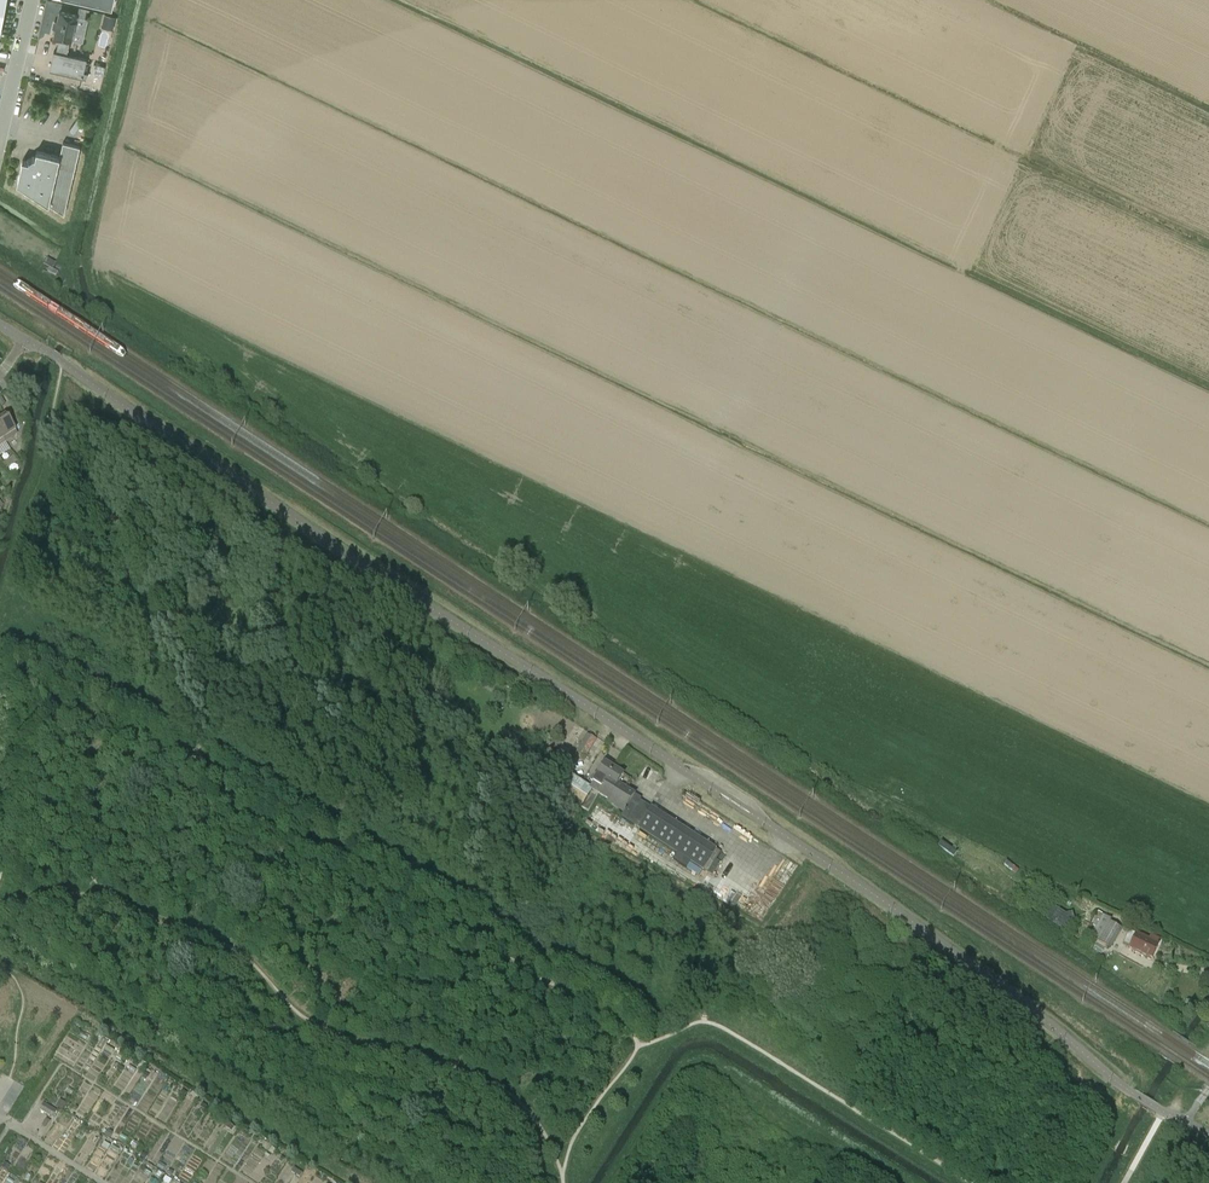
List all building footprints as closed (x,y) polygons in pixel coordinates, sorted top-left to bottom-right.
[(54,36),(60,37),(59,41),(70,44),(71,40),(72,40),(78,15),(60,11),(54,36)] [(105,14),(103,23),(114,25),(116,16),(105,14)] [(87,59),(67,54),(70,44),(59,41),(57,51),(54,51),(50,70),(87,78),(88,72),(84,71),(87,59)] [(64,142),(60,156),(37,151),(36,157),(34,157),(30,160),(30,161),(23,160),(18,183),(65,214),(81,146),(64,142)] [(5,443),(17,435),(4,416),(0,419),(0,435),(5,443)] [(577,753),(585,758),(595,739),(587,735),(577,753)] [(590,788),(566,772),(561,781),(557,791),(556,793),(582,809),(592,792),(598,795),(615,769),(606,763),(597,777),(594,775),(591,781),(593,783),(590,788)] [(625,825),(707,876),(720,856),(638,805),(637,807),(630,803),(635,796),(617,785),(624,775),(615,769),(598,795),(607,801),(606,803),(622,813),(621,816),(628,820),(625,825)] [(1069,922),(1074,921),(1072,912),(1066,913),(1054,906),(1046,919),(1064,930),(1069,922)] [(1110,948),(1122,928),(1111,922),(1112,919),(1098,912),(1092,923),(1096,925),(1090,937),(1110,948)] [(1083,939),(1087,932),(1081,929),(1077,936),(1083,939)] [(1129,931),(1123,944),(1130,947),(1129,949),(1151,960),(1159,943),(1158,943),(1160,940),(1151,936),(1149,939),(1137,933),(1137,934),(1129,931)] [(149,1076),(144,1073),(141,1078),(146,1081),(149,1076)] [(187,1092),(182,1089),(178,1096),(184,1099),(187,1092)] [(60,1100),(57,1106),(63,1110),(66,1104),(60,1100)] [(57,1111),(43,1102),(39,1109),(53,1117),(57,1111)] [(46,1119),(42,1125),(46,1128),(50,1121),(46,1119)] [(133,1140),(130,1145),(137,1149),(139,1144),(133,1140)] [(302,1173),(294,1168),(291,1172),(300,1178),(302,1173)]
